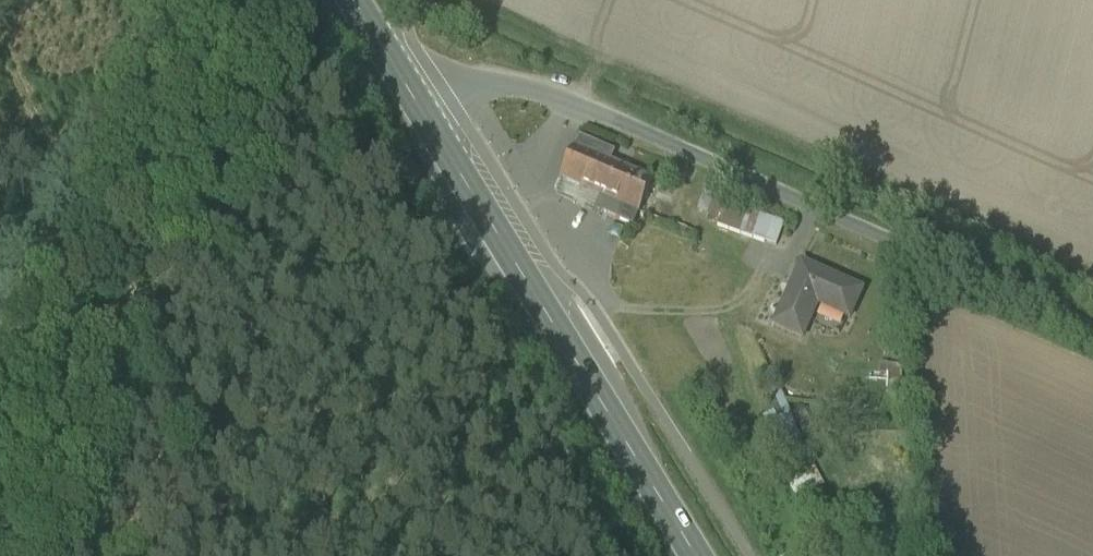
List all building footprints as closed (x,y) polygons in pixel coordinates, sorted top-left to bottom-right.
[(653,183),(611,166),(615,155),(580,140),(562,182),(556,195),(634,229),(653,183)] [(760,217),(725,205),(717,227),(753,239),(760,217)] [(784,225),(760,217),(753,239),(776,248),(784,225)] [(862,294),(802,267),(775,328),(802,341),(818,307),(849,321),(862,294)] [(778,391),(766,397),(777,423),(790,417),(778,391)] [(809,459),(790,417),(777,423),(767,428),(786,469),(809,459)] [(809,460),(787,472),(801,498),(823,486),(809,460)]
